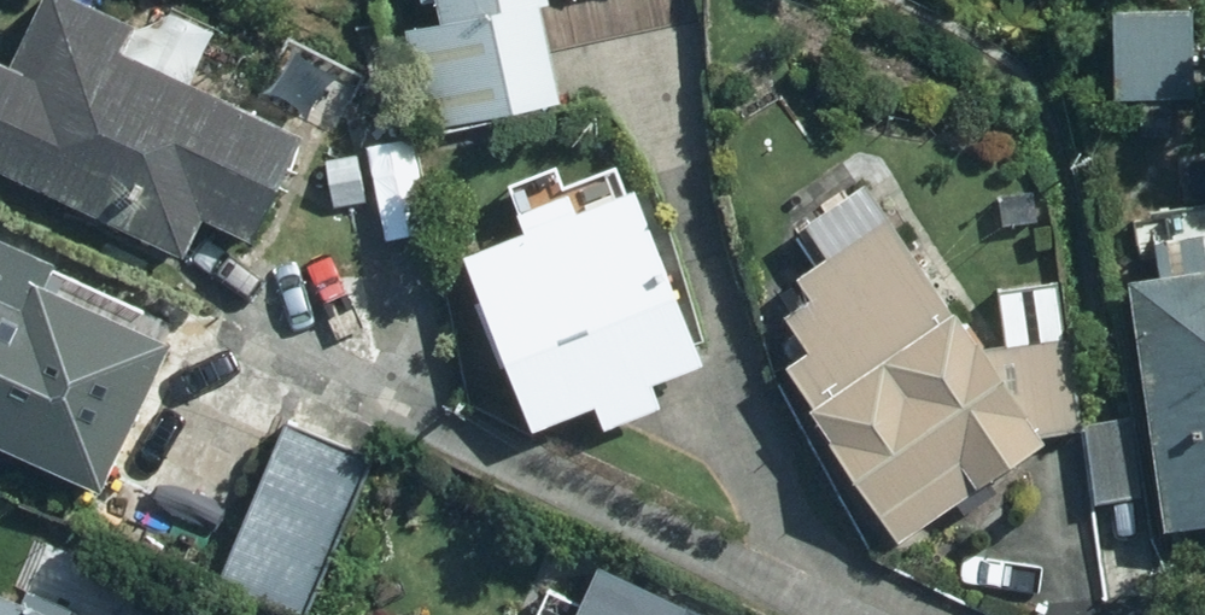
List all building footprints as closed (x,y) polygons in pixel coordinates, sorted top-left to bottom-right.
[(102,49),(115,22),(68,0),(20,0),(0,42),(0,169),(168,248),(186,209),(237,233),(284,134),(102,49)] [(427,19),(401,26),(420,119),(544,93),(525,0),(422,0),(427,19)] [(1170,8),(1095,8),(1097,92),(1128,91),(1129,120),(1157,118),(1156,90),(1171,90),(1170,8)] [(420,143),(363,157),(386,253),(443,240),(420,143)] [(815,255),(800,265),(962,480),(1021,439),(1073,431),(1061,336),(959,348),(869,218),(845,184),(793,220),(815,255)] [(684,358),(616,185),(555,209),(547,191),(498,210),(504,226),(448,248),(517,422),(579,398),(588,422),(642,401),(632,378),(684,358)] [(85,480),(149,340),(18,281),(29,256),(0,243),(0,442),(85,480)] [(1153,522),(1204,514),(1204,263),(1117,276),(1153,522)] [(885,533),(962,480),(800,265),(783,277),(796,295),(767,314),(789,349),(773,359),(798,397),(794,401),(885,533)] [(1132,416),(1082,422),(1092,497),(1142,491),(1132,416)] [(355,455),(271,421),(208,577),(292,613),(355,455)] [(582,566),(560,614),(691,614),(582,566)] [(0,602),(0,614),(60,614),(63,608),(16,590),(10,605),(0,602)]
